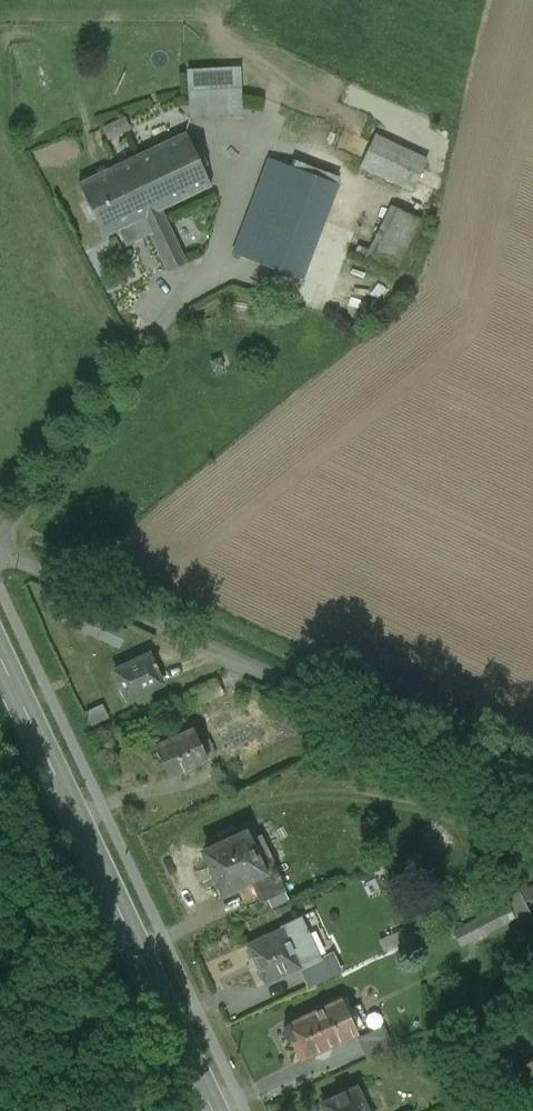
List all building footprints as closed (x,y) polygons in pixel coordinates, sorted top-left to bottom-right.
[(241,89),(189,91),(190,116),(242,114),(241,89)] [(161,207),(212,182),(185,125),(75,178),(103,235),(141,217),(167,270),(187,261),(161,207)] [(370,134),(357,161),(410,186),(423,160),(370,134)] [(308,180),(312,170),(263,150),(226,250),(268,277),(308,180)] [(330,190),(308,180),(268,277),(296,283),(330,190)] [(426,228),(396,213),(373,256),(403,272),(426,228)] [(89,610),(80,630),(120,647),(129,628),(89,610)] [(115,669),(130,706),(175,687),(159,651),(115,669)] [(192,729),(154,746),(168,777),(206,760),(192,729)] [(244,832),(202,851),(209,866),(205,868),(218,895),(247,881),(264,874),(264,873),(244,832)] [(264,874),(247,881),(253,894),(273,885),(267,871),(264,873),(264,874)] [(485,903),(512,890),(506,877),(479,890),(485,903)] [(466,947),(519,921),(510,904),(458,931),(466,947)] [(299,921),(246,945),(264,984),(317,959),(299,921)] [(317,966),(296,976),(301,987),(322,977),(317,966)] [(289,1040),(291,1041),(300,1060),(323,1050),(338,1042),(327,1018),(333,1015),(328,1005),(285,1026),(283,1028),(283,1031),(283,1034),(284,1037),(286,1039),(289,1040)] [(384,1024),(358,1035),(367,1058),(394,1046),(384,1024)] [(321,1104),(323,1108),(320,1110),(366,1110),(355,1088),(321,1104)]
